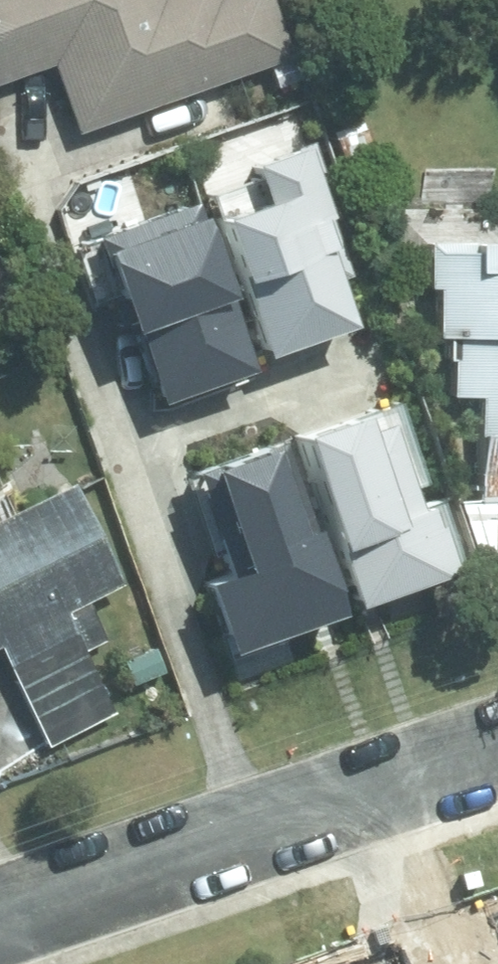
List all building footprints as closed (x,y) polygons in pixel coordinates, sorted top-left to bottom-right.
[(45,65),(70,135),(286,57),(265,0),(0,0),(0,81),(45,65)] [(326,151),(353,175),(372,155),(345,131),(326,151)] [(280,189),(267,153),(236,163),(250,200),(280,189)] [(140,273),(126,238),(100,248),(115,283),(140,273)] [(209,298),(256,280),(240,240),(193,258),(209,298)] [(490,240),(423,242),(423,288),(429,288),(431,335),(440,335),(441,357),(445,357),(445,396),(469,395),(471,504),(489,503),(489,552),(497,552),(497,248),(490,240)] [(202,541),(301,506),(292,480),(322,471),(301,410),(208,442),(194,402),(245,383),(217,302),(104,341),(170,527),(194,519),(202,541)] [(64,479),(0,511),(0,658),(43,745),(112,711),(81,648),(102,638),(83,598),(115,582),(64,479)] [(212,633),(247,620),(229,570),(194,582),(212,633)] [(160,669),(152,647),(121,658),(129,680),(160,669)]
